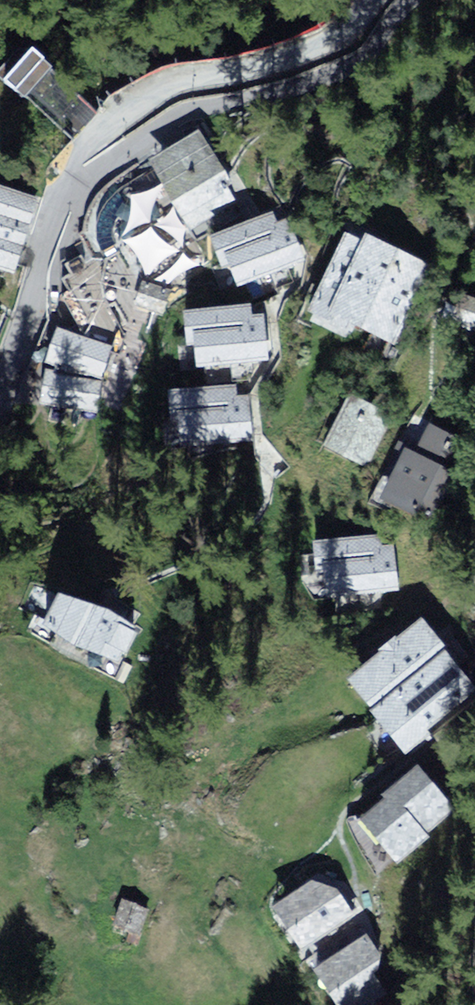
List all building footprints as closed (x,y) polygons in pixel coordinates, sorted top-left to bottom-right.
[(33,41),(3,72),(17,86),(28,75),(47,54),(33,41)] [(242,199),(204,132),(153,161),(106,188),(88,214),(92,218),(71,228),(82,255),(64,264),(71,274),(63,277),(69,289),(63,294),(86,334),(112,342),(130,326),(114,300),(125,293),(111,267),(115,256),(131,250),(142,269),(198,240),(192,228),(242,199)] [(17,271),(42,197),(0,184),(0,266),(17,271)] [(285,208),(205,236),(224,291),(304,263),(285,208)] [(429,267),(345,226),(303,310),(388,351),(429,267)] [(436,320),(474,331),(474,283),(450,276),(436,320)] [(146,280),(135,309),(164,319),(174,290),(146,280)] [(171,317),(173,379),(255,375),(253,314),(171,317)] [(86,334),(56,324),(45,358),(101,375),(112,342),(86,334)] [(103,378),(45,368),(39,402),(97,413),(103,378)] [(246,446),(246,385),(162,386),(162,446),(246,446)] [(338,396),(318,447),(361,464),(382,414),(338,396)] [(396,439),(371,496),(407,512),(432,455),(396,439)] [(393,531),(309,537),(313,607),(397,601),(393,531)] [(100,607),(55,593),(43,620),(68,638),(115,651),(129,626),(100,607)] [(339,676),(402,754),(474,695),(474,687),(416,614),(339,676)] [(415,772),(352,827),(392,872),(455,817),(415,772)] [(325,861),(268,900),(301,946),(357,906),(325,861)] [(144,909),(123,900),(115,922),(135,930),(144,909)] [(302,967),(322,1004),(354,1004),(390,986),(363,935),(302,967)]
